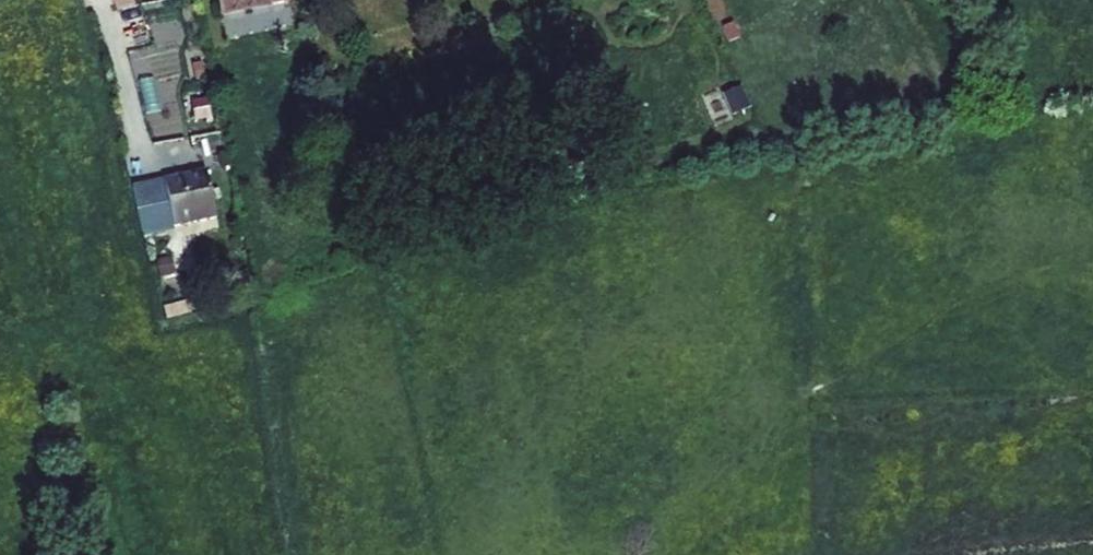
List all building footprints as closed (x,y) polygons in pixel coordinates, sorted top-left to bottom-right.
[(220,16),(248,11),(247,5),(261,2),(263,8),(291,3),(290,0),(217,0),(220,16)] [(217,218),(207,172),(133,188),(143,234),(217,218)]
